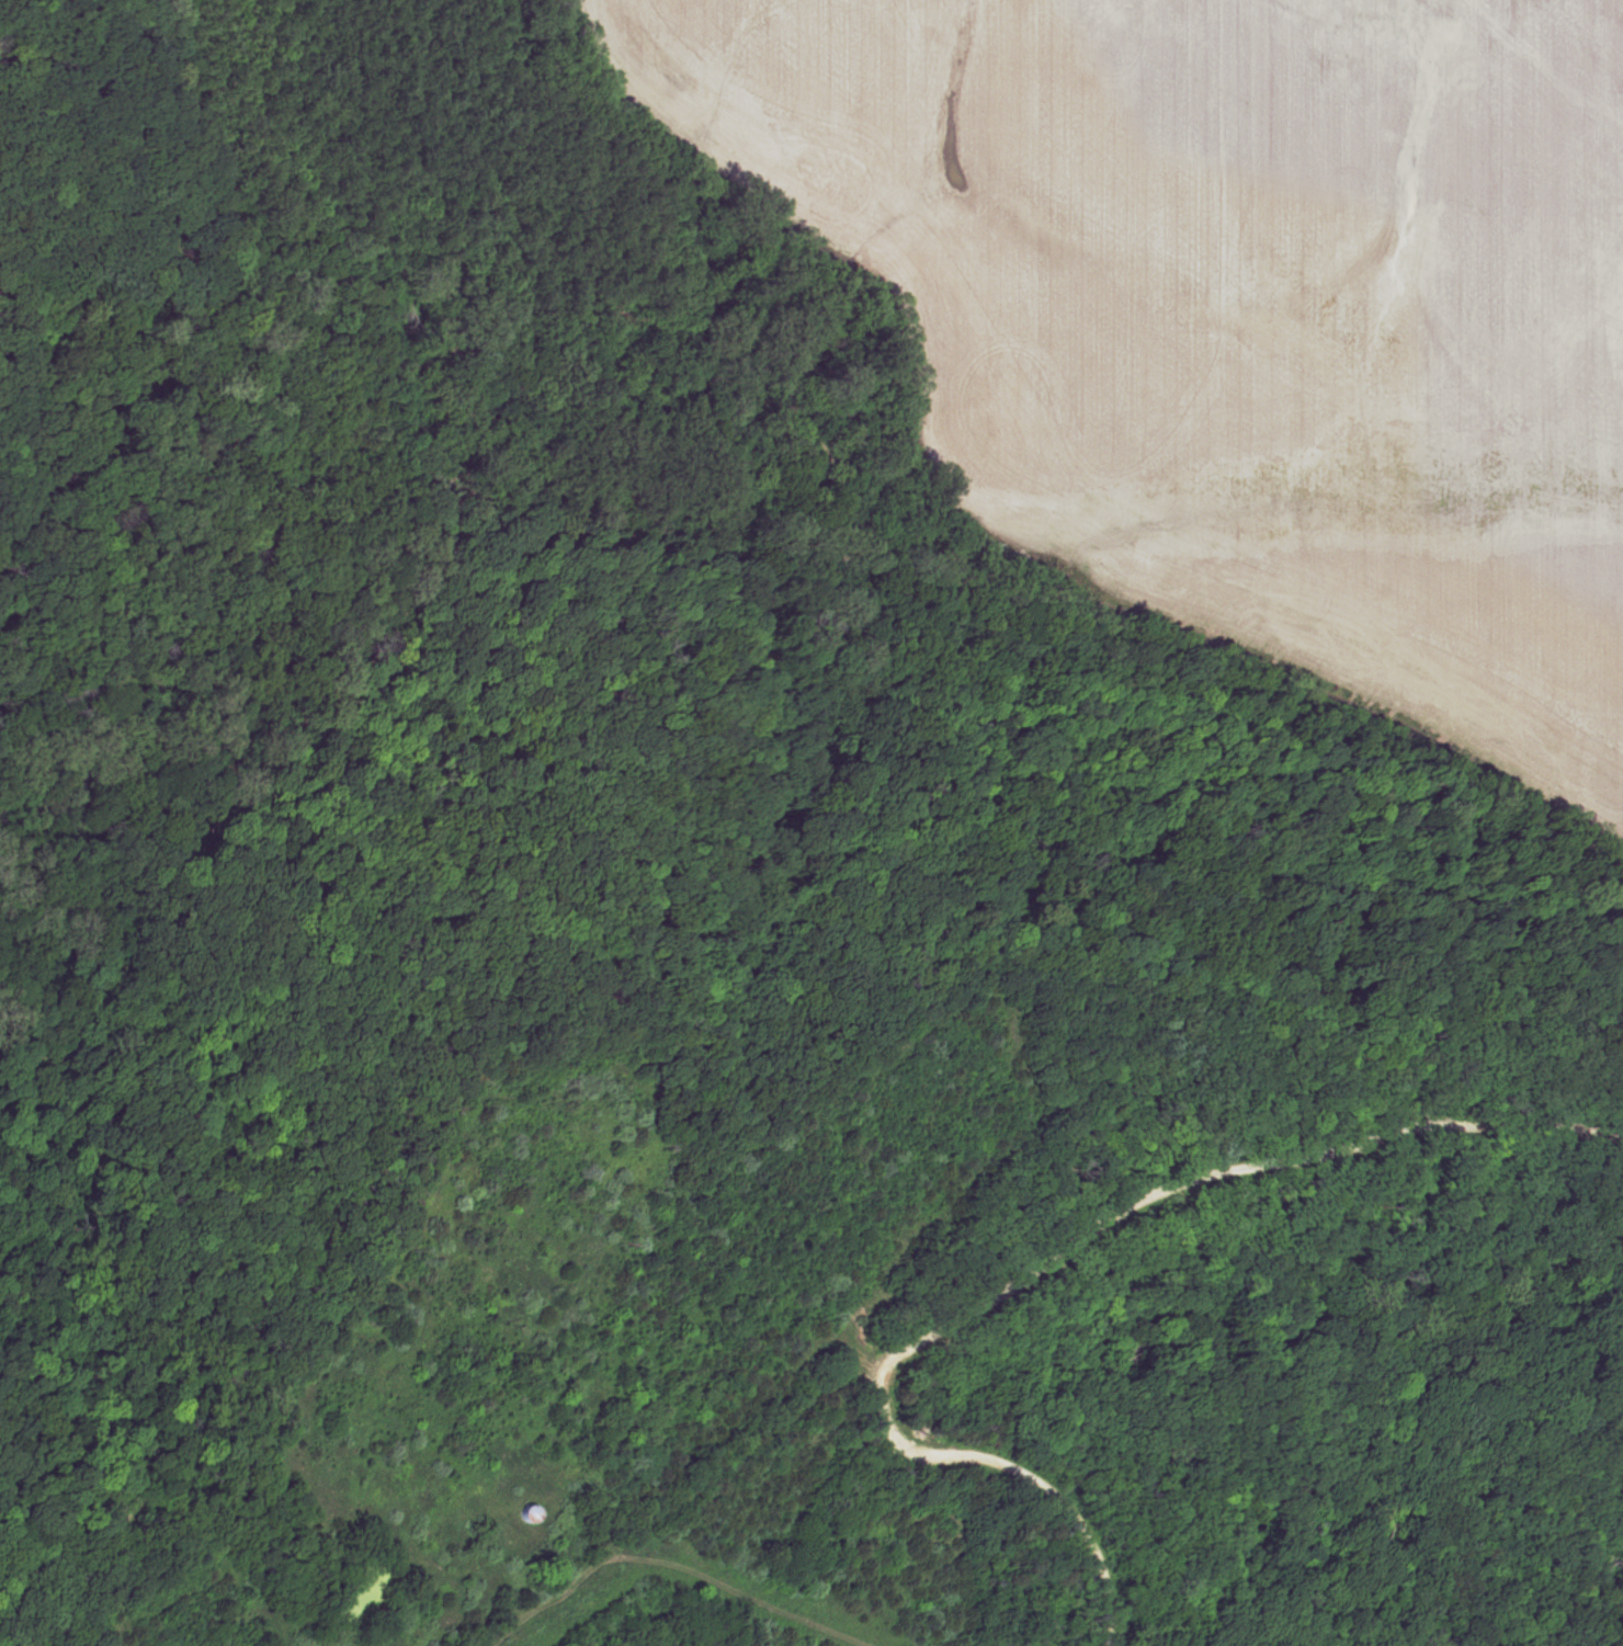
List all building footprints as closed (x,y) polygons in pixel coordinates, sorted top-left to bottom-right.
[(520,1506),(524,1520),(538,1515),(534,1501),(520,1506)]
